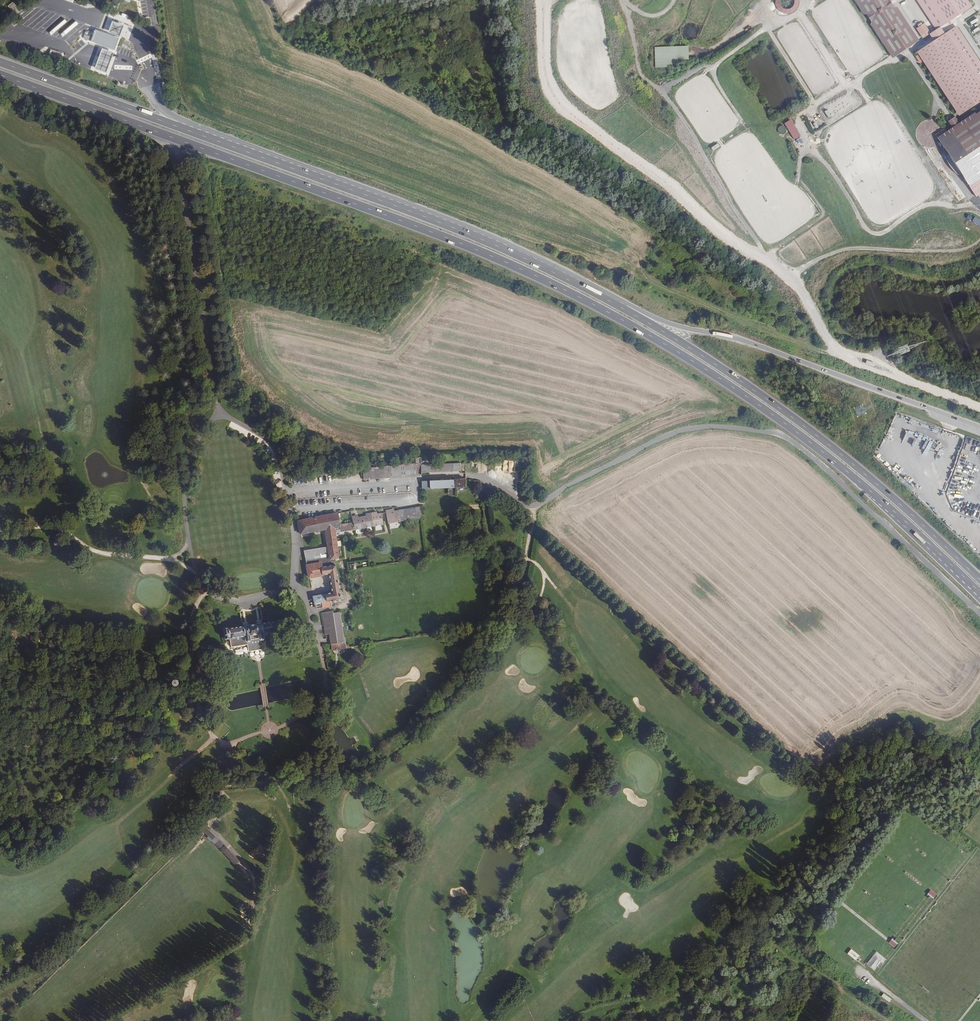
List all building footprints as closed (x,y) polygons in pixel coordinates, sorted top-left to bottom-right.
[(798,0),(794,0),(776,0),(778,14),(799,12),(798,0)] [(895,58),(918,43),(889,0),(857,0),(895,58)] [(938,30),(969,9),(963,0),(918,0),(938,30)] [(75,25),(71,19),(59,27),(63,33),(75,25)] [(971,19),(970,28),(979,30),(979,21),(971,19)] [(110,32),(122,36),(126,25),(114,20),(110,32)] [(925,23),(916,28),(923,38),(931,33),(925,23)] [(919,52),(961,114),(979,101),(979,66),(954,28),(919,52)] [(108,33),(108,34),(96,29),(91,42),(99,44),(100,44),(115,49),(116,46),(117,46),(120,38),(108,33)] [(86,32),(84,39),(90,41),(93,34),(86,32)] [(688,46),(655,47),(655,67),(679,67),(679,60),(689,60),(688,46)] [(115,52),(103,48),(99,59),(95,69),(107,73),(111,63),(115,52)] [(946,132),(937,138),(939,141),(948,154),(945,156),(945,157),(946,159),(947,161),(948,164),(949,166),(950,167),(952,170),(954,172),(956,173),(958,175),(960,173),(969,186),(979,179),(979,112),(976,115),(975,113),(959,123),(953,128),(946,132)] [(955,117),(949,121),(953,128),(959,123),(955,117)] [(979,226),(979,220),(975,217),(972,221),(979,226)] [(882,448),(877,453),(875,452),(872,455),(876,458),(885,466),(893,458),(882,448)] [(364,481),(415,478),(414,465),(363,469),(364,481)] [(421,468),(421,475),(453,474),(453,467),(421,468)] [(422,484),(422,492),(454,491),(454,483),(422,484)] [(419,509),(421,520),(481,510),(480,499),(419,509)] [(942,521),(950,515),(943,506),(935,512),(942,521)] [(397,513),(398,518),(386,519),(387,526),(421,520),(419,509),(397,513)] [(299,533),(325,529),(327,547),(302,550),(307,577),(327,575),(330,593),(311,596),(313,609),(333,607),(332,602),(340,601),(336,576),(334,561),(338,560),(334,535),(382,527),(381,520),(368,522),(367,518),(350,520),(351,525),(338,527),(336,515),(297,520),(299,533)] [(338,615),(333,615),(333,614),(325,614),(330,652),(347,650),(341,642),(338,615)] [(232,626),(231,626),(222,628),(223,638),(241,635),(243,641),(244,642),(245,643),(247,642),(248,642),(248,641),(248,639),(257,637),(259,640),(260,640),(261,641),(262,640),(263,638),(262,637),(261,631),(287,627),(285,617),(274,619),(273,620),(263,621),(262,621),(241,624),(240,625),(232,626)] [(351,644),(346,638),(341,642),(347,650),(356,648),(355,643),(351,644)] [(233,656),(243,655),(242,645),(232,646),(233,656)] [(215,844),(218,839),(206,830),(202,834),(215,844)] [(935,898),(937,893),(930,890),(927,895),(935,898)] [(894,947),(898,943),(892,938),(888,942),(894,947)] [(851,948),(847,954),(855,960),(860,955),(851,948)] [(890,1002),(892,999),(884,993),(881,996),(890,1002)]
